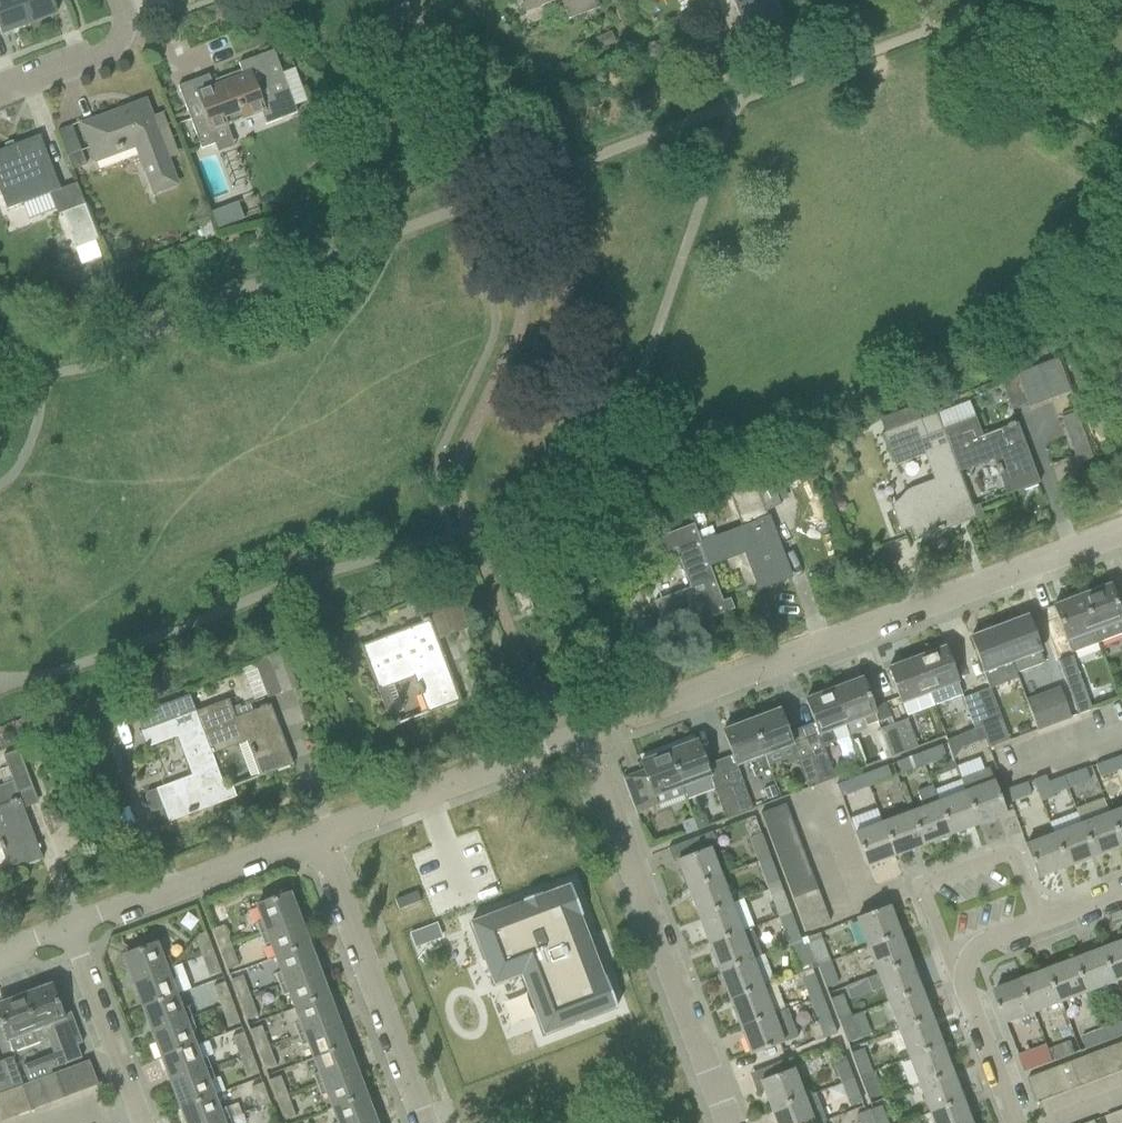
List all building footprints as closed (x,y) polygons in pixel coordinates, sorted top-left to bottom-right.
[(29,24),(20,0),(0,0),(0,32),(1,34),(29,24)] [(66,1),(67,1),(66,0),(20,0),(29,24),(57,13),(54,6),(66,1)] [(522,14),(559,0),(567,20),(599,8),(596,0),(517,0),(522,14)] [(701,5),(715,43),(743,32),(743,31),(731,0),(715,0),(701,5)] [(743,31),(743,32),(782,17),(781,17),(775,0),(731,0),(743,31)] [(181,85),(177,87),(193,127),(201,148),(201,150),(214,145),(219,143),(214,132),(227,127),(261,114),(265,125),(276,121),(297,113),(294,106),(282,73),(273,51),(238,64),(241,71),(211,82),(208,75),(191,82),(181,85)] [(177,186),(153,122),(145,101),(144,102),(146,108),(132,114),(129,107),(82,125),(97,165),(133,150),(151,196),(177,186)] [(310,114),(301,118),(304,126),(313,123),(310,114)] [(0,151),(0,194),(6,210),(22,204),(48,194),(55,210),(57,214),(61,212),(61,214),(84,205),(75,183),(60,189),(47,156),(39,136),(0,151)] [(71,170),(86,165),(81,152),(66,157),(71,170)] [(84,205),(61,214),(75,249),(94,241),(97,240),(84,205)] [(218,228),(228,224),(223,211),(213,215),(218,228)] [(94,241),(75,249),(81,266),(101,258),(94,241)] [(1010,411),(1027,406),(1017,375),(1001,381),(1010,411)] [(920,421),(915,409),(914,407),(876,422),(894,467),(923,455),(933,481),(905,493),(897,500),(893,504),(890,506),(900,533),(910,529),(915,541),(975,519),(971,508),(958,472),(942,431),(935,415),(920,421)] [(1016,423),(982,436),(975,418),(942,431),(958,472),(994,458),(1008,495),(1039,483),(1016,423)] [(1086,443),(1071,448),(1077,463),(1091,458),(1086,443)] [(780,506),(772,485),(766,468),(750,474),(755,486),(728,495),(740,528),(700,543),(709,566),(745,552),(759,589),(790,577),(765,512),(780,506)] [(975,519),(983,516),(979,505),(971,508),(975,519)] [(700,543),(699,543),(693,526),(639,546),(645,561),(675,550),(689,590),(654,603),(666,635),(726,612),(722,602),(709,566),(700,543)] [(1119,613),(1109,585),(1081,596),(1094,631),(1098,643),(1121,634),(1121,620),(1119,613)] [(435,635),(467,622),(453,586),(414,601),(422,623),(361,648),(377,690),(391,727),(400,724),(386,687),(413,677),(427,714),(460,702),(435,635)] [(520,615),(533,610),(525,590),(513,595),(520,615)] [(1098,643),(1094,631),(1081,596),(1053,607),(1070,654),(1098,643)] [(726,612),(734,610),(730,599),(722,602),(726,612)] [(1016,676),(1045,665),(1026,617),(999,627),(1016,676)] [(999,627),(970,638),(989,688),(990,688),(990,690),(1018,679),(1016,676),(999,627)] [(962,696),(952,669),(944,648),(916,658),(934,706),(962,696)] [(267,700),(283,694),(269,657),(253,663),(267,700)] [(1091,710),(1082,685),(1072,657),(1058,662),(1077,715),(1091,710)] [(933,706),(934,706),(916,658),(888,669),(901,705),(929,696),(933,706)] [(878,723),(869,700),(861,679),(833,689),(847,725),(862,720),(865,728),(878,723)] [(313,686),(298,692),(302,702),(317,697),(313,686)] [(986,722),(1000,716),(990,690),(990,688),(989,688),(976,693),(986,722)] [(830,732),(847,725),(833,689),(805,700),(822,746),(833,742),(830,732)] [(1037,731),(1070,718),(1059,689),(1026,701),(1037,731)] [(979,725),(986,722),(976,693),(963,699),(974,730),(980,728),(979,725)] [(224,789),(211,753),(188,696),(134,717),(146,749),(176,737),(191,776),(143,794),(151,814),(163,809),(169,823),(228,800),(224,789)] [(227,701),(195,713),(189,696),(188,696),(211,753),(247,740),(261,777),(293,765),(270,706),(235,720),(227,701)] [(792,747),(786,731),(779,710),(751,720),(765,757),(792,747)] [(736,767),(765,757),(751,720),(722,731),(736,767)] [(904,753),(917,749),(907,720),(894,725),(904,753)] [(889,758),(904,753),(894,725),(879,730),(889,758)] [(985,741),(984,739),(980,728),(974,730),(957,737),(962,749),(985,741)] [(682,787),(709,777),(696,741),(683,746),(681,740),(666,746),(682,787)] [(643,770),(622,778),(636,814),(657,807),(668,802),(665,794),(682,787),(666,746),(650,752),(653,757),(641,762),(640,762),(643,770)] [(924,767),(945,758),(941,746),(919,754),(924,767)] [(11,871),(42,859),(35,838),(24,810),(18,794),(32,788),(18,751),(2,757),(6,768),(0,771),(0,778),(3,786),(0,787),(0,842),(11,871)] [(825,754),(812,759),(822,784),(833,780),(835,779),(825,754)] [(901,776),(924,767),(919,754),(896,764),(901,776)] [(1119,758),(1095,766),(1100,779),(1121,771),(1121,767),(1119,758)] [(868,788),(891,779),(886,767),(864,776),(868,788)] [(1006,814),(998,793),(988,768),(961,778),(978,825),(1006,814)] [(1089,782),(1085,770),(1063,778),(1067,790),(1089,782)] [(846,796),(868,788),(864,776),(841,784),(846,796)] [(1063,778),(1046,783),(1044,777),(1032,782),(1040,804),(1052,800),(1050,795),(1067,790),(1063,778)] [(753,810),(745,789),(742,783),(729,788),(739,815),(753,810)] [(1031,796),(1026,784),(1026,783),(1003,792),(1008,805),(1031,796)] [(773,786),(763,790),(767,801),(777,797),(773,786)] [(922,846),(950,835),(931,786),(915,792),(922,809),(910,814),(922,846)] [(228,800),(236,797),(232,787),(224,789),(228,800)] [(725,820),(739,815),(729,788),(715,793),(725,820)] [(966,793),(938,803),(950,835),(978,825),(966,793)] [(765,828),(790,819),(785,805),(760,814),(765,828)] [(1121,846),(1121,810),(1108,815),(1121,847),(1121,846)] [(894,856),(922,846),(910,814),(882,824),(894,856)] [(1093,857),(1121,847),(1108,815),(1081,826),(1093,857)] [(771,842),(796,833),(790,819),(765,828),(771,842)] [(866,867),(894,856),(882,824),(854,835),(866,867)] [(1065,868),(1093,857),(1081,826),(1053,836),(1065,868)] [(716,846),(711,833),(688,841),(693,855),(677,861),(687,888),(720,875),(710,848),(716,846)] [(776,856),(801,846),(796,833),(771,842),(776,856)] [(757,862),(770,857),(762,835),(749,840),(757,862)] [(1037,878),(1065,868),(1053,836),(1025,846),(1037,878)] [(781,870),(806,860),(801,846),(776,856),(781,870)] [(767,889),(780,885),(770,857),(757,862),(767,889)] [(786,884),(811,874),(806,860),(781,870),(786,884)] [(792,898),(816,888),(811,874),(786,884),(787,885),(792,898)] [(698,916),(731,903),(720,875),(687,888),(698,916)] [(787,885),(781,887),(780,885),(767,889),(778,917),(796,910),(792,898),(787,885)] [(520,904),(470,924),(493,986),(521,976),(543,1036),(617,1008),(604,975),(602,976),(580,919),(583,918),(570,886),(544,895),(543,893),(520,902),(520,904)] [(798,915),(823,905),(816,888),(792,898),(796,910),(797,911),(798,915)] [(398,910),(420,902),(417,892),(395,901),(398,910)] [(260,935),(299,920),(290,894),(256,907),(262,922),(256,924),(260,935)] [(708,943),(741,931),(731,903),(698,916),(708,943)] [(804,932),(829,923),(823,905),(798,915),(804,932)] [(867,947),(899,935),(888,907),(856,919),(867,947)] [(790,913),(797,911),(796,910),(778,917),(788,945),(800,940),(790,913)] [(275,957),(309,945),(299,920),(260,935),(263,945),(269,942),(275,957)] [(219,950),(230,946),(223,927),(212,931),(219,950)] [(741,931),(708,943),(719,971),(752,959),(761,955),(751,927),(741,931)] [(411,935),(416,947),(428,942),(423,930),(411,935)] [(815,967),(830,961),(820,933),(804,939),(815,967)] [(201,957),(212,953),(205,934),(194,938),(201,957)] [(878,975),(909,963),(899,935),(867,947),(878,975)] [(799,973),(815,967),(804,939),(800,940),(788,945),(799,973)] [(1121,980),(1121,944),(1105,950),(1117,982),(1121,980)] [(168,957),(162,959),(157,945),(123,957),(132,983),(172,968),(168,957)] [(278,985),(318,970),(309,945),(275,957),(281,972),(274,975),(278,985)] [(227,970),(238,966),(230,946),(219,950),(227,970)] [(1089,992),(1117,982),(1105,950),(1077,960),(1089,992)] [(209,977),(220,973),(212,953),(201,957),(209,977)] [(729,999),(763,987),(752,959),(719,971),(729,999)] [(1062,1003),(1089,992),(1077,960),(1050,971),(1062,1003)] [(825,989),(838,984),(830,961),(815,967),(816,969),(818,968),(825,989)] [(888,1002),(920,990),(909,963),(878,975),(878,976),(866,980),(871,993),(883,988),(888,1002)] [(813,970),(816,969),(815,967),(799,973),(810,1001),(822,997),(813,970)] [(170,980),(176,978),(172,968),(132,983),(142,1008),(176,995),(170,980)] [(294,1008),(328,995),(318,970),(278,985),(282,996),(289,993),(294,1008)] [(1035,1013),(1062,1003),(1050,971),(1023,981),(1035,1013)] [(238,1000),(249,996),(241,977),(231,981),(238,1000)] [(1006,1024),(1035,1013),(1023,981),(994,992),(1006,1024)] [(763,987),(729,999),(740,1028),(773,1015),(786,1010),(775,982),(774,983),(763,987)] [(221,1007),(232,1003),(224,983),(213,988),(221,1007)] [(62,1016),(50,985),(0,1004),(0,1021),(12,1054),(48,1040),(53,1055),(22,1067),(28,1083),(52,1074),(51,1071),(82,1059),(77,1046),(82,1044),(71,1013),(62,1016)] [(899,1030),(930,1018),(920,990),(888,1002),(899,1030)] [(187,1007),(181,1010),(176,995),(142,1008),(151,1033),(191,1018),(187,1007)] [(297,1035),(337,1020),(328,995),(294,1008),(300,1022),(293,1025),(297,1035)] [(838,1021),(851,1017),(842,995),(829,1000),(838,1021)] [(246,1020),(257,1016),(249,996),(238,1000),(246,1020)] [(817,1022),(807,1026),(813,1043),(823,1039),(836,1035),(822,997),(810,1001),(817,1022)] [(229,1027),(240,1023),(232,1003),(221,1007),(229,1027)] [(773,1015),(740,1028),(751,1056),(771,1048),(784,1043),(797,1038),(787,1010),(786,1010),(773,1015)] [(847,1045),(860,1040),(851,1017),(838,1021),(847,1045)] [(189,1031),(195,1029),(191,1018),(151,1033),(161,1058),(195,1046),(189,1031)] [(909,1058),(941,1045),(930,1018),(899,1030),(909,1058)] [(313,1058),(346,1045),(337,1020),(297,1035),(301,1047),(308,1044),(313,1058)] [(1121,1037),(1121,1022),(1103,1029),(1108,1042),(1121,1037)] [(257,1051),(268,1046),(260,1027),(249,1032),(257,1051)] [(1085,1051),(1108,1042),(1103,1029),(1080,1038),(1085,1051)] [(239,1058),(250,1054),(243,1034),(231,1038),(239,1058)] [(840,1084),(852,1079),(838,1041),(826,1046),(840,1084)] [(1054,1062),(1075,1054),(1071,1042),(1049,1050),(1054,1062)] [(316,1086),(356,1071),(346,1045),(313,1058),(318,1073),(312,1075),(316,1086)] [(919,1085),(951,1073),(941,1045),(909,1058),(919,1085)] [(1121,1072),(1121,1058),(1117,1045),(1101,1051),(1111,1076),(1121,1072)] [(206,1058),(200,1060),(195,1046),(161,1058),(171,1084),(210,1069),(206,1058)] [(265,1071),(276,1067),(268,1046),(257,1051),(265,1071)] [(1049,1050),(1048,1051),(1047,1046),(1019,1057),(1025,1073),(1054,1062),(1049,1050)] [(859,1077),(871,1072),(863,1050),(850,1055),(859,1077)] [(1097,1081),(1111,1076),(1101,1051),(1088,1056),(1097,1081)] [(247,1079),(258,1074),(250,1054),(239,1058),(247,1079)] [(1082,1087),(1097,1081),(1088,1056),(1072,1062),(1082,1087)] [(0,1062),(0,1069),(9,1090),(21,1086),(22,1086),(12,1057),(0,1062)] [(771,1110),(803,1098),(788,1060),(775,1065),(779,1075),(760,1082),(771,1110)] [(81,1092),(98,1085),(89,1061),(71,1067),(81,1092)] [(1068,1092),(1082,1087),(1072,1062),(1058,1067),(1068,1092)] [(64,1098),(81,1092),(71,1067),(55,1073),(64,1098)] [(1053,1098),(1068,1092),(1058,1067),(1043,1073),(1053,1098)] [(0,1069),(0,1094),(6,1092),(9,1090),(0,1069)] [(210,1082),(214,1080),(210,1069),(171,1084),(180,1109),(215,1096),(210,1082)] [(332,1108),(365,1096),(356,1071),(316,1086),(321,1098),(327,1095),(332,1108)] [(868,1100),(881,1095),(871,1072),(859,1077),(868,1100)] [(47,1104),(64,1098),(55,1073),(38,1080),(47,1104)] [(930,1113),(962,1101),(951,1073),(919,1085),(930,1113)] [(1037,1104),(1053,1098),(1043,1073),(1027,1079),(1037,1104)] [(276,1101),(287,1097),(279,1078),(268,1082),(276,1101)] [(849,1107),(861,1102),(852,1079),(840,1084),(849,1107)] [(31,1111),(47,1104),(38,1080),(22,1086),(31,1111)] [(259,1109),(270,1104),(262,1084),(251,1089),(259,1109)] [(31,1111),(22,1086),(21,1086),(9,1090),(6,1092),(15,1117),(31,1111)] [(15,1117),(6,1092),(0,1094),(0,1122),(15,1117)] [(824,1121),(826,1121),(815,1093),(803,1098),(771,1110),(776,1122),(819,1122),(824,1121)] [(220,1111),(215,1096),(180,1109),(185,1122),(220,1122),(229,1119),(226,1109),(220,1111)] [(375,1121),(365,1096),(332,1108),(338,1122),(369,1122),(375,1121)] [(287,1097),(276,1101),(284,1122),(295,1118),(291,1108),(287,1097)] [(962,1101),(930,1113),(934,1122),(970,1122),(962,1101)] [(880,1107),(870,1112),(874,1122),(887,1122),(880,1107)] [(1105,1118),(1107,1122),(1121,1122),(1121,1111),(1105,1118)] [(870,1112),(855,1118),(857,1122),(874,1122),(870,1112)]
